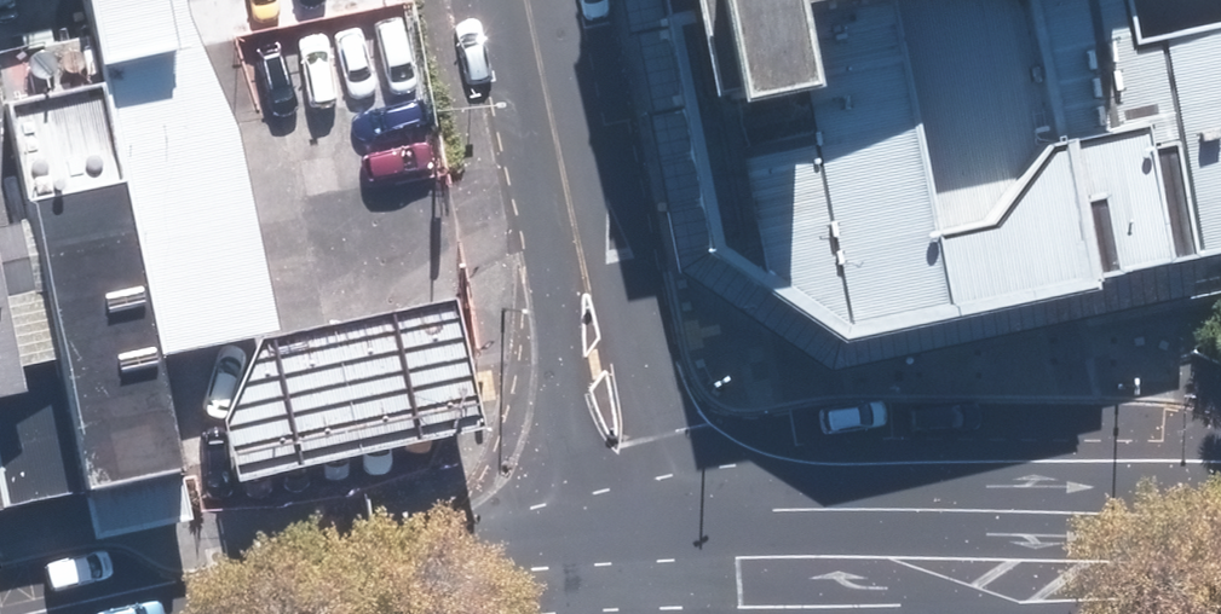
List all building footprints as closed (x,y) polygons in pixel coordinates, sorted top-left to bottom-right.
[(123,72),(178,347),(289,322),(250,121),(208,29),(201,0),(111,0),(123,72)] [(851,331),(716,241),(665,0),(624,0),(679,252),(839,364),(1220,286),(1220,245),(851,331)] [(716,241),(851,331),(1220,245),(1220,10),(1150,25),(1145,0),(665,0),(716,241)] [(67,356),(92,481),(193,460),(201,459),(178,347),(123,72),(21,89),(67,356)] [(92,481),(67,356),(52,359),(25,220),(4,224),(0,204),(0,498),(92,481)] [(470,287),(273,331),(236,411),(250,473),(499,418),(470,287)] [(193,460),(92,481),(104,534),(204,514),(193,460)]
